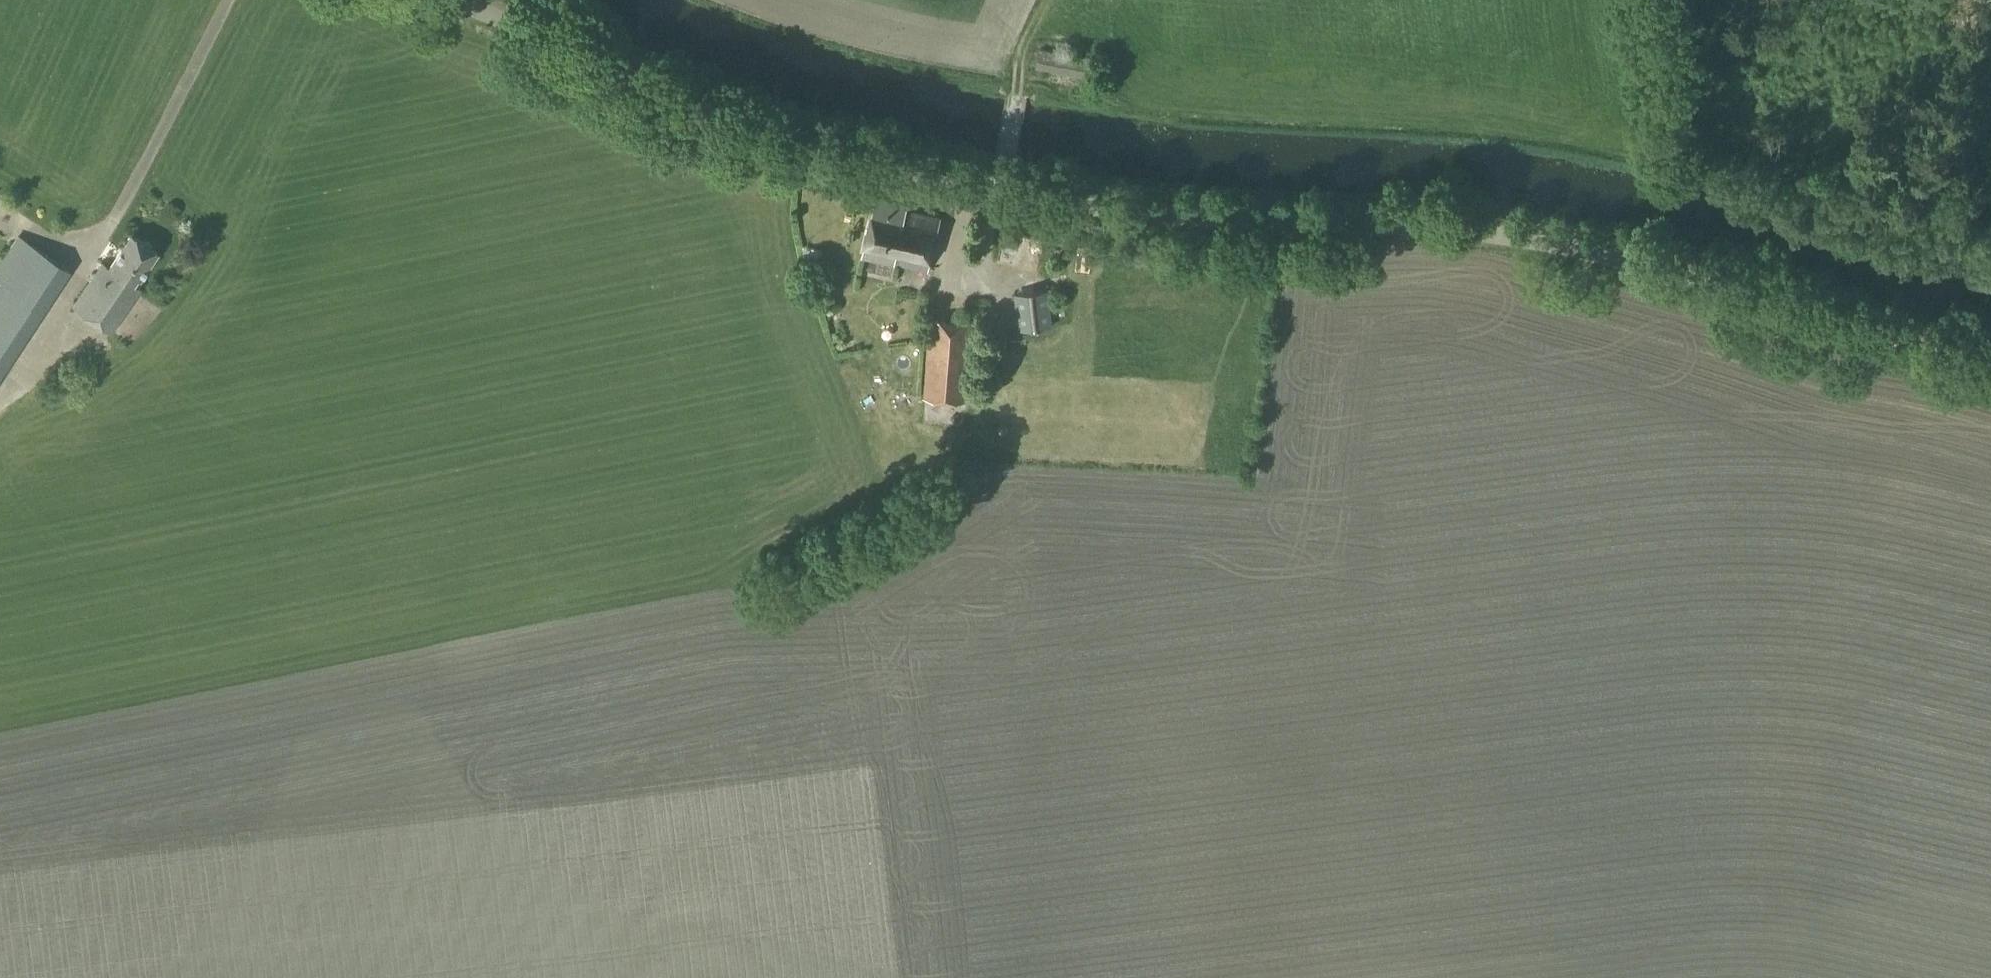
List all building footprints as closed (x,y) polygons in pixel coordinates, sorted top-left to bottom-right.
[(928,273),(941,220),(906,212),(907,208),(876,200),(863,257),(928,273)] [(135,284),(158,250),(131,233),(108,267),(102,263),(75,305),(114,331),(142,289),(135,284)] [(70,270),(17,235),(0,262),(0,377),(70,270)] [(1001,265),(1021,272),(1029,250),(1008,243),(1001,265)] [(1017,330),(1052,327),(1049,290),(1014,293),(1017,330)] [(968,402),(973,322),(930,319),(924,399),(968,402)]
